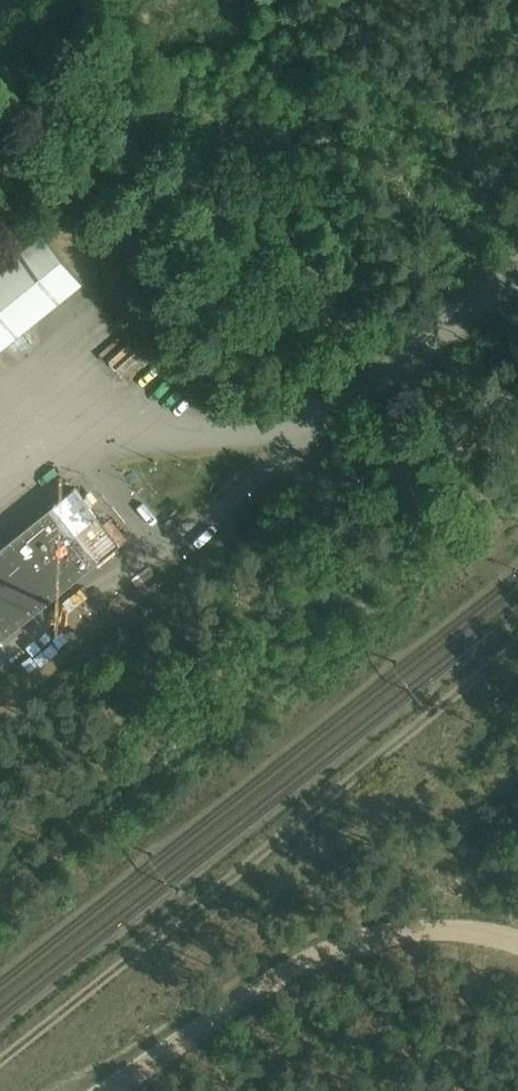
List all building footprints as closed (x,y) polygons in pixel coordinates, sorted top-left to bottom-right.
[(83,282),(43,233),(0,268),(0,349),(83,282)] [(1,639),(120,543),(76,487),(0,548),(0,637),(1,639)]
